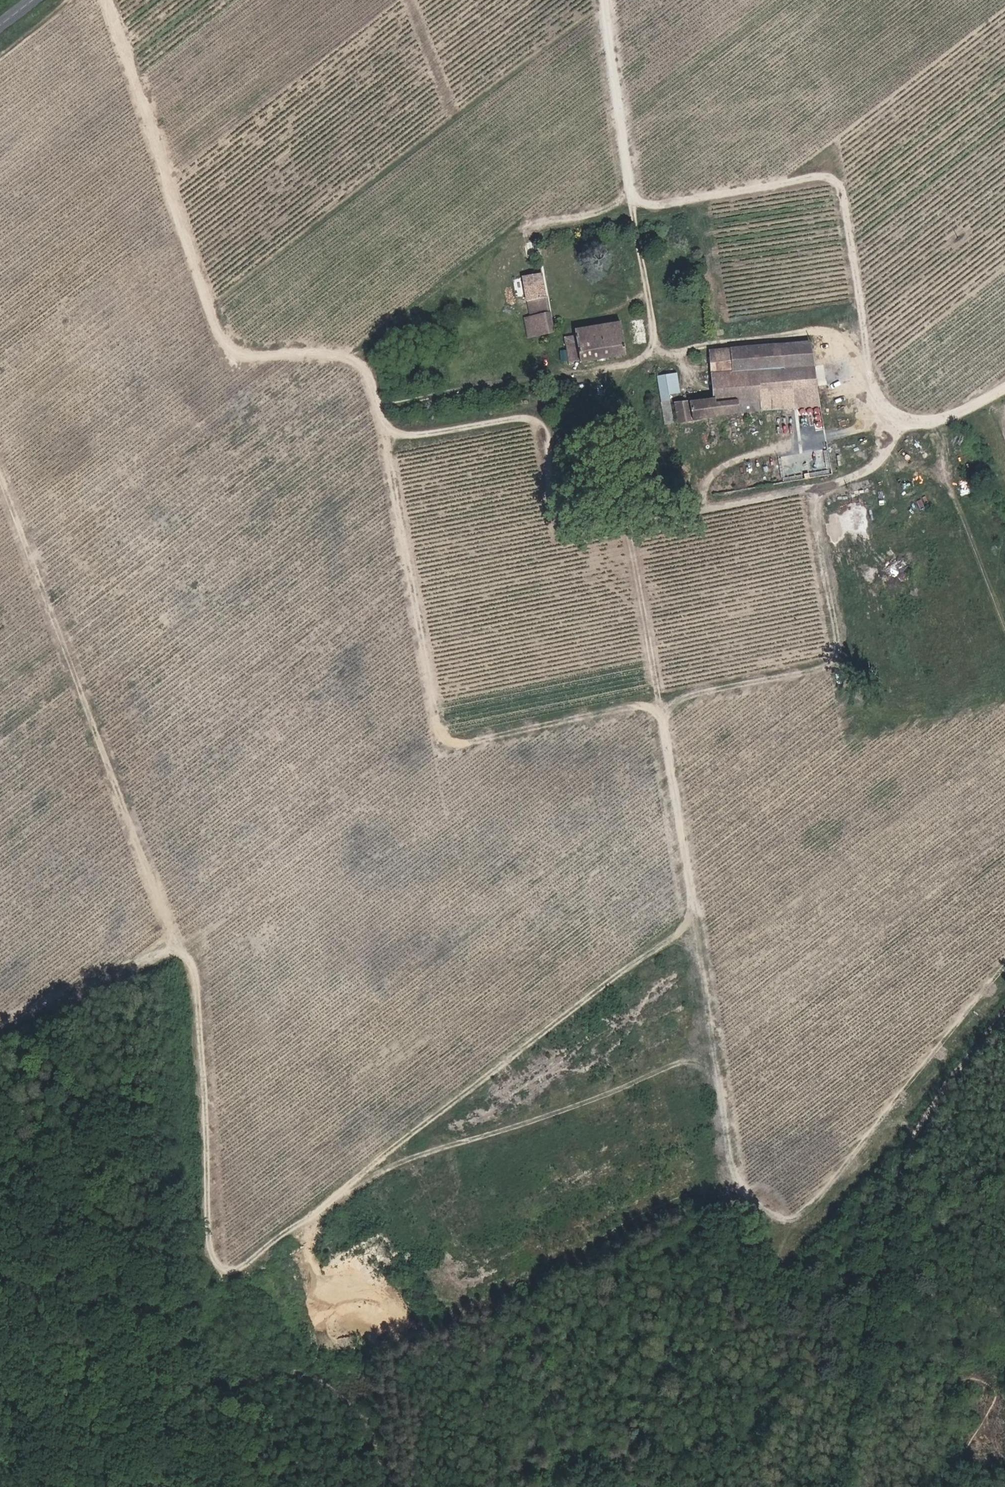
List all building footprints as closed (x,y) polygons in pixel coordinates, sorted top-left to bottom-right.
[(528,339),(551,334),(545,299),(543,299),(539,277),(518,281),(525,322),(528,339)] [(520,323),(523,340),(528,339),(525,322),(520,323)] [(557,339),(559,351),(571,349),(574,364),(619,355),(613,324),(568,332),(568,336),(557,339)] [(799,340),(769,343),(770,347),(782,346),(785,368),(803,365),(799,340)] [(769,343),(702,351),(705,376),(708,401),(673,405),(676,427),(785,413),(782,391),(772,392),(766,393),(763,371),(772,370),(785,368),(782,346),(770,347),(769,343)] [(571,349),(559,351),(562,366),(574,364),(571,349)] [(672,365),(651,367),(660,430),(670,428),(665,392),(675,390),(672,365)] [(763,371),(766,393),(772,392),(772,370),(763,371)] [(807,388),(782,391),(785,413),(811,409),(807,388)] [(672,510),(672,505),(663,507),(664,514),(673,513),(672,510)] [(82,1191),(73,1196),(79,1206),(87,1200),(82,1191)]
